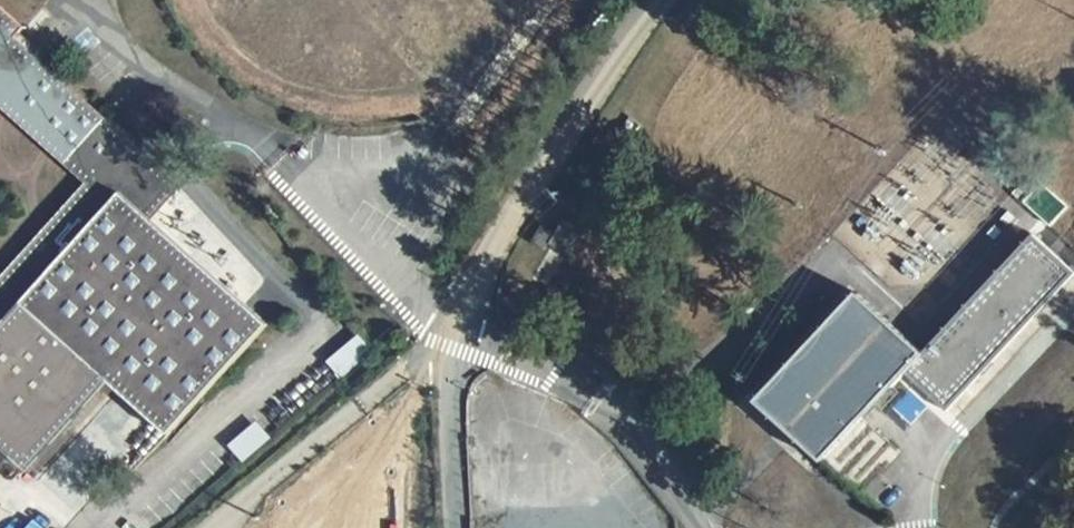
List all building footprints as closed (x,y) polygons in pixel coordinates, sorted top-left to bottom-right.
[(0,76),(19,51),(0,35),(0,77),(0,76)] [(26,482),(107,399),(162,447),(267,334),(152,232),(173,209),(29,79),(21,87),(7,75),(6,78),(3,78),(0,76),(0,77),(0,136),(1,135),(75,201),(0,287),(0,459),(26,482)] [(548,226),(537,246),(553,254),(563,233),(548,226)] [(572,233),(562,253),(577,260),(587,241),(572,233)] [(757,398),(830,463),(914,375),(953,410),(1073,280),(1073,269),(1040,237),(929,354),(859,290),(757,398)] [(356,334),(325,360),(338,376),(370,350),(356,334)] [(132,437),(120,452),(136,464),(147,450),(132,437)]
